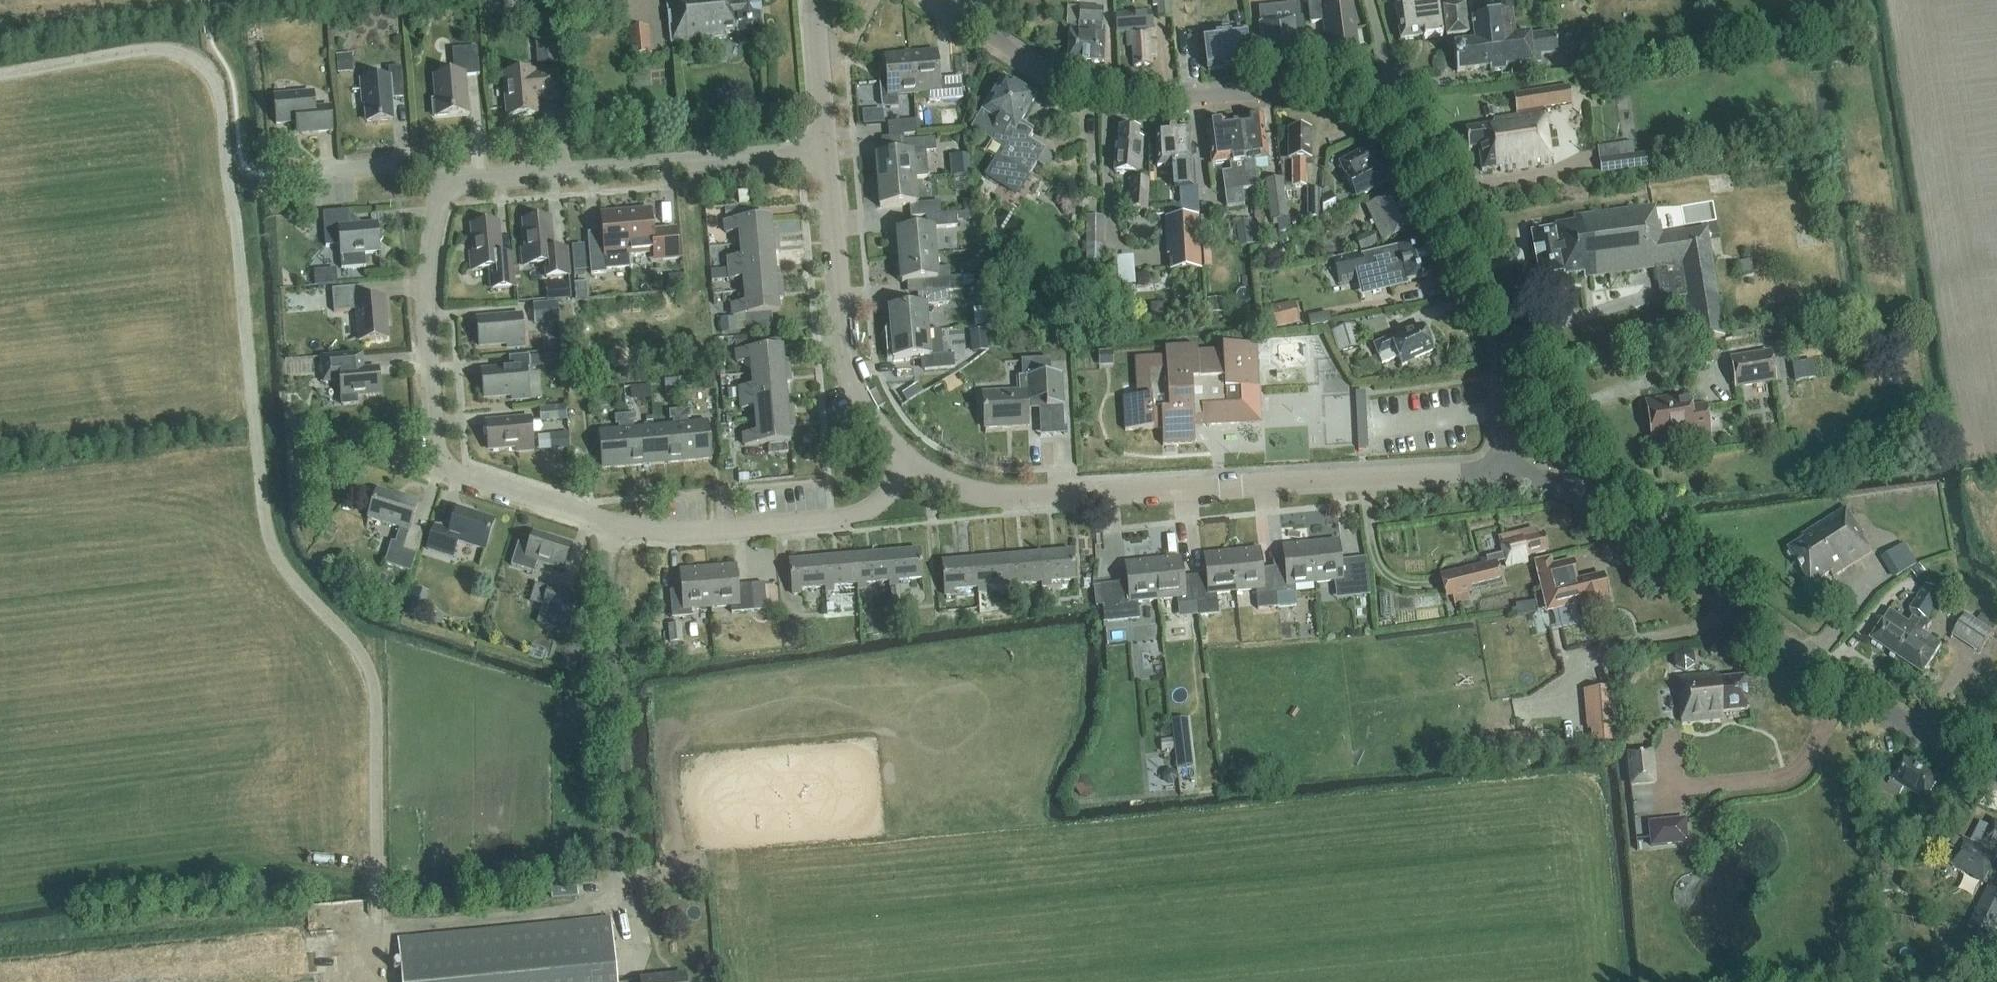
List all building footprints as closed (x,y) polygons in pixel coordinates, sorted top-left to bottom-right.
[(671,42),(724,38),(724,35),(739,34),(740,45),(752,44),(752,33),(760,33),(758,0),(668,0),(671,42)] [(1170,0),(1151,0),(1152,8),(1156,8),(1157,19),(1171,18),(1170,0)] [(1356,46),(1351,5),(1324,8),(1323,0),(1307,0),(1310,22),(1325,20),(1329,49),(1356,46)] [(1402,39),(1422,36),(1422,38),(1441,36),(1441,32),(1446,32),(1446,36),(1469,33),(1465,5),(1443,8),(1445,25),(1440,26),(1437,0),(1396,0),(1402,39)] [(1302,17),(1300,17),(1298,2),(1281,4),(1281,7),(1263,10),(1259,22),(1261,42),(1265,42),(1268,63),(1296,59),(1294,43),(1306,41),(1302,17)] [(1102,8),(1079,7),(1077,28),(1068,27),(1066,63),(1102,64),(1104,28),(1101,28),(1102,8)] [(1478,42),(1455,45),(1458,73),(1490,69),(1491,73),(1504,71),(1504,67),(1533,63),(1533,57),(1558,54),(1555,33),(1515,38),(1512,14),(1475,19),(1478,42)] [(1155,26),(1154,15),(1116,17),(1117,34),(1127,33),(1128,47),(1132,47),(1133,66),(1150,65),(1150,59),(1156,59),(1155,31),(1150,31),(1150,26),(1155,26)] [(651,51),(649,24),(630,25),(632,52),(651,51)] [(1208,71),(1248,66),(1243,31),(1228,33),(1228,26),(1214,28),(1215,34),(1203,36),(1208,71)] [(557,65),(555,39),(534,41),(536,66),(557,65)] [(434,117),(467,114),(464,77),(479,75),(477,48),(452,50),(454,76),(433,77),(435,101),(432,102),(434,117)] [(932,51),(907,53),(911,94),(926,92),(927,100),(961,97),(959,76),(935,79),(932,51)] [(879,97),(885,96),(886,108),(896,107),(894,95),(911,94),(907,53),(881,56),(884,80),(877,80),(879,97)] [(353,73),(352,54),(336,55),(337,75),(353,73)] [(402,92),(400,67),(387,69),(388,78),(360,80),(362,105),(365,105),(366,123),(392,120),(390,93),(402,92)] [(503,74),(507,117),(537,115),(536,98),(542,97),(543,99),(559,98),(557,74),(534,76),(533,72),(503,74)] [(1035,98),(1002,78),(971,129),(1004,149),(987,177),(1017,195),(1036,164),(1043,168),(1044,165),(1047,166),(1051,159),(1049,158),(1050,156),(1043,152),(1044,150),(1027,140),(1032,132),(1019,124),(1035,98)] [(1465,130),(1468,148),(1478,147),(1481,172),(1500,169),(1500,172),(1550,165),(1543,109),(1573,105),(1571,88),(1514,95),(1517,117),(1492,120),(1493,126),(1465,130)] [(332,131),(330,108),(314,109),(313,94),(273,97),(275,125),(299,123),(300,134),(332,131)] [(1494,116),(1493,107),(1484,108),(1485,117),(1494,116)] [(883,124),(882,110),(862,112),(863,125),(883,124)] [(1244,171),(1254,170),(1253,160),(1265,159),(1260,119),(1238,121),(1244,171)] [(916,134),(914,120),(886,122),(887,137),(916,134)] [(1244,171),(1238,121),(1207,125),(1211,165),(1229,163),(1230,172),(1221,173),(1225,206),(1243,204),(1241,189),(1256,187),(1254,170),(1244,171)] [(1115,144),(1114,173),(1129,173),(1127,210),(1147,211),(1149,179),(1140,178),(1142,137),(1138,137),(1136,128),(1122,127),(1119,131),(1118,144),(1115,144)] [(1189,163),(1187,129),(1155,130),(1157,164),(1172,163),(1173,186),(1178,185),(1194,185),(1193,162),(1189,163)] [(1307,145),(1307,129),(1288,129),(1288,146),(1285,146),(1285,160),(1291,160),(1291,187),(1305,187),(1305,166),(1307,166),(1307,159),(1311,159),(1311,145),(1307,145)] [(904,154),(874,156),(876,181),(913,179),(926,178),(924,153),(934,152),(933,139),(903,141),(904,154)] [(1597,145),(1601,176),(1651,170),(1648,153),(1633,155),(1631,141),(1597,145)] [(1377,160),(1371,147),(1356,155),(1356,154),(1338,163),(1344,176),(1355,198),(1390,180),(1379,159),(1377,160)] [(959,176),(971,175),(969,154),(958,155),(949,156),(951,177),(959,176)] [(925,215),(925,217),(939,216),(937,203),(915,204),(913,179),(876,181),(878,207),(910,205),(911,217),(925,215)] [(1285,219),(1281,180),(1265,181),(1269,221),(1285,219)] [(1194,185),(1178,185),(1180,211),(1198,209),(1197,184),(1194,185)] [(1339,210),(1327,188),(1321,191),(1321,219),(1339,210)] [(1318,220),(1318,191),(1306,191),(1306,219),(1318,220)] [(747,192),(737,193),(738,203),(748,202),(747,192)] [(1413,228),(1396,193),(1366,207),(1382,242),(1413,228)] [(963,213),(977,211),(975,199),(962,201),(963,213)] [(1530,236),(1536,278),(1561,274),(1561,276),(1581,273),(1582,278),(1655,267),(1660,299),(1684,295),(1692,342),(1723,337),(1706,229),(1661,236),(1659,223),(1655,224),(1652,206),(1573,219),(1574,226),(1553,229),(1554,232),(1530,236)] [(379,243),(382,238),(378,235),(376,209),(375,209),(376,225),(349,227),(348,211),(322,213),(325,247),(339,246),(341,269),(365,267),(364,254),(378,253),(380,269),(381,269),(379,243)] [(738,217),(737,209),(725,210),(725,218),(738,217)] [(649,211),(625,213),(628,255),(652,253),(653,261),(677,259),(675,231),(651,233),(649,211)] [(955,222),(976,220),(976,212),(954,213),(954,216),(955,222)] [(630,270),(628,255),(625,213),(600,215),(602,241),(587,242),(590,275),(605,274),(605,269),(628,267),(628,270),(630,270)] [(1084,215),(1083,258),(1100,259),(1101,216),(1084,215)] [(895,231),(898,260),(935,256),(933,231),(955,229),(955,222),(954,216),(939,217),(939,216),(925,217),(926,228),(895,231)] [(1197,217),(1167,219),(1169,271),(1199,269),(1197,217)] [(1210,217),(1199,218),(1201,243),(1212,243),(1210,217)] [(522,266),(544,264),(545,278),(568,276),(566,250),(552,251),(549,219),(523,221),(525,249),(521,249),(522,266)] [(738,233),(739,246),(777,243),(776,232),(771,233),(770,219),(724,223),(725,234),(738,233)] [(1255,246),(1251,221),(1234,223),(1238,248),(1255,246)] [(469,253),(470,270),(492,268),(493,275),(489,275),(491,289),(515,287),(512,255),(500,256),(497,224),(471,226),(473,253),(469,253)] [(1377,244),(1372,233),(1356,241),(1360,251),(1377,244)] [(1360,253),(1333,259),(1338,282),(1355,278),(1354,274),(1363,272),(1366,286),(1387,281),(1388,285),(1428,276),(1421,242),(1360,255),(1360,253)] [(727,260),(728,270),(774,266),(773,252),(778,252),(777,243),(739,246),(740,259),(727,260)] [(931,293),(946,293),(961,291),(960,280),(950,281),(949,270),(936,271),(935,256),(898,260),(900,283),(930,281),(931,293)] [(774,266),(728,270),(728,279),(742,278),(743,291),(780,287),(780,279),(775,280),(774,266)] [(718,271),(710,271),(711,280),(719,280),(718,271)] [(587,300),(586,285),(573,286),(574,301),(587,300)] [(387,340),(383,299),(363,301),(362,287),(331,289),(333,312),(357,310),(359,342),(387,340)] [(780,287),(743,291),(744,302),(731,303),(732,316),(778,312),(777,301),(782,300),(780,287)] [(302,306),(301,292),(284,294),(285,307),(302,306)] [(888,310),(890,334),(925,332),(923,307),(947,305),(946,293),(931,293),(917,295),(918,308),(888,310)] [(1222,314),(1222,299),(1208,300),(1208,314),(1222,314)] [(558,323),(557,303),(533,305),(534,325),(558,323)] [(1294,303),(1267,309),(1272,329),(1299,322),(1294,303)] [(507,348),(523,347),(520,316),(477,320),(479,346),(506,344),(507,348)] [(735,333),(733,318),(719,319),(720,334),(735,333)] [(1360,346),(1354,324),(1333,330),(1338,351),(1360,346)] [(1392,339),(1391,337),(1374,344),(1382,363),(1398,356),(1402,365),(1415,359),(1414,356),(1432,348),(1423,326),(1392,339)] [(925,332),(890,334),(892,361),(923,358),(924,371),(952,368),(951,355),(927,357),(925,332)] [(747,348),(746,337),(732,338),(733,350),(747,348)] [(1818,378),(1813,337),(1792,339),(1797,381),(1818,378)] [(987,345),(986,341),(971,343),(972,353),(987,352),(987,345)] [(1165,358),(1136,359),(1135,359),(1137,398),(1123,399),(1123,400),(1125,430),(1124,430),(1124,431),(1161,429),(1162,446),(1163,446),(1163,445),(1193,444),(1194,444),(1194,442),(1193,427),(1193,422),(1202,422),(1206,426),(1236,425),(1242,418),(1249,424),(1260,423),(1255,347),(1256,347),(1256,345),(1221,347),(1221,352),(1197,353),(1196,347),(1195,347),(1166,349),(1165,349),(1164,349),(1165,358)] [(1718,362),(1715,346),(1696,349),(1699,366),(1718,362)] [(751,374),(789,370),(788,361),(782,361),(781,348),(735,352),(736,363),(750,362),(751,374)] [(1113,352),(1099,353),(1099,366),(1113,366),(1113,352)] [(1774,381),(1770,353),(1731,360),(1735,387),(1774,381)] [(359,356),(318,359),(321,384),(338,382),(340,407),(355,405),(354,398),(377,396),(375,370),(360,371),(359,356)] [(544,356),(528,357),(530,368),(544,367),(544,356)] [(509,359),(510,369),(481,372),(483,398),(511,396),(511,400),(528,399),(525,369),(530,368),(528,357),(509,359)] [(1051,375),(1050,360),(1021,362),(1022,377),(1051,375)] [(739,389),(739,398),(785,394),(784,381),(790,381),(789,370),(751,374),(752,385),(738,387),(739,389)] [(983,429),(1026,426),(1025,403),(1037,402),(1037,408),(1061,407),(1060,375),(1051,375),(1022,377),(1017,377),(1017,379),(1022,378),(1023,392),(981,394),(983,429)] [(715,392),(714,377),(702,378),(703,392),(715,392)] [(679,389),(678,379),(664,380),(665,391),(679,389)] [(910,387),(902,393),(907,402),(916,396),(910,387)] [(739,389),(727,391),(727,399),(739,398),(739,389)] [(754,407),(755,419),(793,416),(792,406),(786,407),(785,394),(739,398),(740,409),(754,407)] [(673,426),(654,427),(657,465),(685,462),(680,410),(677,410),(676,398),(663,399),(664,412),(670,412),(670,421),(673,421),(673,426)] [(1669,398),(1646,402),(1650,429),(1651,437),(1666,435),(1668,438),(1679,436),(1681,434),(1692,432),(1693,439),(1709,436),(1705,408),(1691,410),(1689,399),(1670,402),(1669,398)] [(563,407),(541,409),(542,424),(564,422),(563,407)] [(680,410),(685,462),(713,460),(709,423),(689,424),(689,419),(692,419),(691,409),(680,410)] [(626,414),(630,467),(657,465),(654,427),(635,429),(635,424),(638,424),(637,413),(626,414)] [(603,470),(630,467),(626,414),(616,415),(617,426),(620,426),(621,430),(599,432),(603,470)] [(794,427),(793,416),(755,419),(756,432),(743,434),(744,446),(787,442),(789,442),(788,427),(794,427)] [(516,452),(532,450),(529,420),(486,424),(488,450),(515,447),(516,452)] [(559,434),(561,451),(568,450),(570,450),(569,433),(567,433),(559,434)] [(787,442),(767,444),(768,454),(788,452),(787,442)] [(391,543),(384,565),(410,573),(424,531),(410,527),(418,501),(404,497),(403,499),(377,490),(365,527),(366,528),(369,519),(399,529),(394,544),(391,543)] [(1789,549),(1811,585),(1831,573),(1834,577),(1872,553),(1862,538),(1865,536),(1847,508),(1801,536),(1804,540),(1789,549)] [(493,521),(457,509),(449,532),(434,527),(427,550),(451,558),(457,541),(484,550),(493,521)] [(1499,547),(1501,553),(1484,558),(1486,563),(1440,575),(1446,600),(1452,598),(1454,605),(1469,601),(1467,595),(1471,594),(1470,589),(1501,581),(1497,563),(1503,562),(1504,567),(1525,562),(1524,557),(1546,551),(1542,534),(1532,536),(1531,530),(1497,538),(1499,547)] [(570,545),(533,534),(529,547),(518,544),(510,566),(533,574),(537,562),(562,570),(570,545)] [(1338,540),(1309,544),(1314,582),(1335,580),(1336,588),(1355,586),(1368,584),(1365,557),(1352,559),(1340,560),(1338,540)] [(1285,566),(1272,568),(1276,595),(1295,593),(1294,584),(1314,582),(1309,544),(1282,547),(1285,566)] [(916,550),(883,553),(886,583),(888,583),(888,588),(898,587),(897,582),(918,580),(916,550)] [(1277,608),(1272,568),(1261,569),(1259,550),(1230,553),(1235,592),(1255,590),(1257,610),(1277,608)] [(1037,555),(1040,583),(1040,588),(1049,588),(1049,583),(1072,581),(1070,552),(1037,555)] [(883,553),(852,556),(854,586),(855,586),(856,591),(865,590),(864,585),(886,583),(883,553)] [(1194,577),(1197,604),(1198,617),(1218,614),(1216,595),(1235,592),(1230,553),(1203,555),(1206,576),(1194,577)] [(1018,585),(1040,583),(1037,555),(1005,557),(1008,586),(1009,591),(1018,590),(1018,585)] [(852,556),(820,559),(823,589),(824,594),(834,593),(833,588),(854,586),(852,556)] [(973,560),(976,589),(976,594),(984,593),(984,588),(1008,586),(1005,557),(973,560)] [(1177,606),(1197,604),(1194,577),(1183,578),(1180,558),(1152,561),(1156,600),(1176,598),(1177,606)] [(823,589),(820,559),(788,561),(791,595),(800,595),(800,591),(823,589)] [(1566,608),(1578,605),(1581,616),(1608,610),(1605,596),(1606,595),(1605,591),(1606,588),(1605,583),(1603,580),(1602,576),(1586,579),(1586,577),(1576,580),(1571,561),(1551,566),(1549,559),(1534,563),(1540,591),(1545,613),(1555,610),(1566,608)] [(976,589),(973,560),(940,563),(943,597),(953,596),(953,591),(976,589)] [(1156,600),(1152,561),(1125,564),(1127,585),(1102,587),(1106,623),(1120,622),(1119,612),(1138,610),(1138,602),(1156,600)] [(1925,573),(1918,565),(1910,573),(1917,580),(1925,573)] [(734,566),(708,568),(711,608),(731,607),(731,614),(765,611),(764,589),(763,584),(736,586),(734,566)] [(711,608),(708,568),(681,571),(682,592),(670,593),(672,619),(692,617),(692,610),(711,608)] [(373,584),(389,589),(392,580),(376,575),(373,584)] [(1888,613),(1870,641),(1896,658),(1919,618),(1926,623),(1927,622),(1925,621),(1941,596),(1924,585),(1909,609),(1912,620),(1908,626),(1888,613)] [(536,623),(559,631),(565,613),(571,594),(547,586),(541,606),(536,623)] [(900,602),(899,589),(890,589),(891,603),(900,602)] [(986,594),(977,595),(978,605),(987,604),(986,594)] [(802,607),(802,596),(792,597),(793,607),(802,607)] [(956,609),(955,597),(939,598),(940,610),(956,609)] [(834,613),(833,604),(826,605),(827,613),(834,613)] [(1952,633),(1979,650),(1991,632),(1989,631),(1994,623),(1979,614),(1975,621),(1964,614),(1952,633)] [(1926,623),(1919,618),(1896,658),(1920,674),(1933,655),(1932,655),(1940,645),(1921,632),(1923,628),(1925,629),(1928,623),(1927,622),(1926,623)] [(682,642),(681,629),(669,630),(670,643),(682,642)] [(580,665),(580,654),(561,655),(562,666),(580,665)] [(1717,679),(1716,673),(1675,678),(1680,723),(1721,719),(1720,712),(1745,709),(1742,676),(1717,679)] [(1614,739),(1609,685),(1586,687),(1591,741),(1614,739)] [(1176,769),(1189,768),(1184,719),(1171,721),(1176,769)] [(1160,741),(1161,752),(1173,751),(1172,739),(1160,741)] [(1614,739),(1591,741),(1592,754),(1618,752),(1617,739),(1614,739)] [(1651,750),(1626,753),(1630,786),(1654,783),(1651,750)] [(1937,777),(1902,758),(1885,788),(1877,783),(1869,798),(1872,799),(1874,833),(1888,832),(1886,807),(1894,793),(1898,796),(1903,788),(1924,800),(1937,777)] [(1163,781),(1168,785),(1173,784),(1177,779),(1176,774),(1172,770),(1166,771),(1162,775),(1163,781)] [(1685,818),(1661,820),(1663,846),(1687,844),(1685,818)] [(1993,823),(1989,830),(1979,825),(1969,846),(1962,842),(1950,868),(1983,884),(1992,864),(1996,866),(1996,825),(1993,823)] [(575,896),(573,881),(546,884),(548,899),(575,896)] [(1996,925),(1996,895),(1988,890),(1969,928),(1990,939),(1996,925)] [(610,919),(398,939),(402,981),(616,981),(610,919)]
